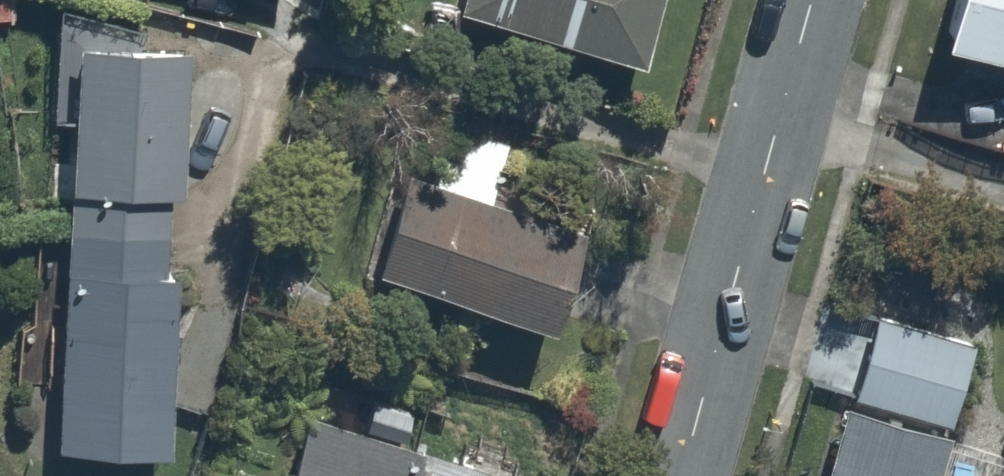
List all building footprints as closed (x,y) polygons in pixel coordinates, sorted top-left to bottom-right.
[(452,9),(629,61),(647,0),(455,0),(452,9)] [(1003,66),(1003,0),(953,0),(939,47),(1003,66)] [(189,44),(53,38),(52,69),(71,70),(64,228),(181,234),(189,44)] [(552,333),(586,225),(497,197),(517,135),(448,114),(428,176),(397,166),(364,274),(552,333)] [(917,249),(848,231),(827,308),(871,320),(852,391),(957,419),(981,330),(901,309),(917,249)] [(178,242),(62,237),(54,448),(169,453),(178,242)] [(307,403),(286,475),(513,475),(517,463),(307,403)] [(947,438),(842,406),(821,475),(936,475),(947,438)]
